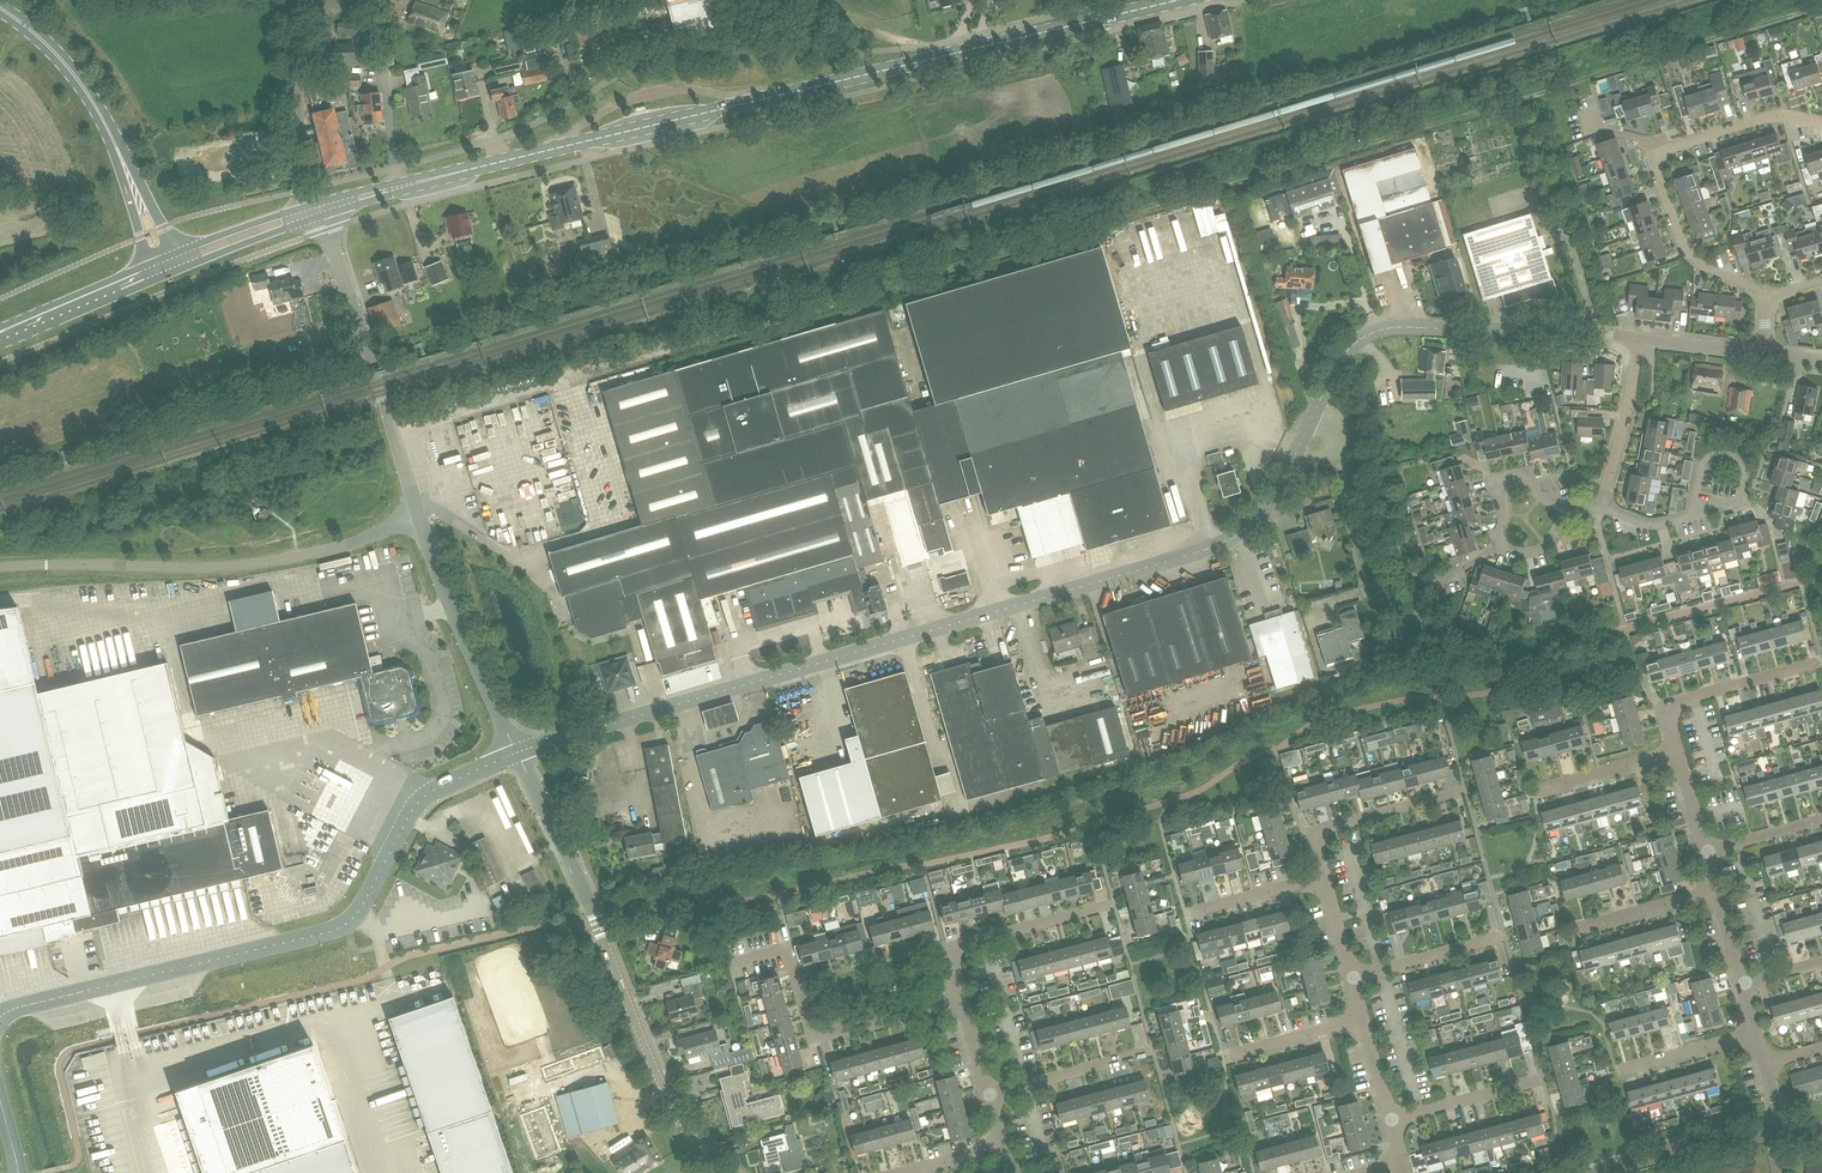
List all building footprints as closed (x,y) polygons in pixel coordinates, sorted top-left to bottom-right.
[(678,42),(728,31),(721,0),(668,0),(678,42)] [(416,1),(408,22),(442,34),(449,13),(416,1)] [(1206,15),(1211,40),(1232,35),(1227,10),(1206,15)] [(339,22),(337,32),(357,36),(359,26),(339,22)] [(1138,28),(1146,61),(1170,55),(1162,22),(1138,28)] [(516,27),(504,30),(509,49),(513,48),(515,58),(492,63),(495,73),(522,67),(519,57),(523,56),(516,27)] [(526,55),(536,53),(535,47),(540,46),(537,35),(521,39),(524,55),(526,55)] [(573,41),(568,42),(572,62),(577,61),(573,41)] [(355,49),(336,50),(337,67),(356,66),(356,65),(356,61),(368,61),(379,61),(379,47),(355,48),(355,49)] [(525,85),(547,80),(544,67),(543,67),(543,66),(547,66),(544,51),(536,53),(526,55),(528,70),(522,72),(525,85)] [(1215,84),(1214,51),(1198,51),(1199,84),(1215,84)] [(1710,59),(1722,56),(1721,51),(1709,54),(1710,59)] [(418,59),(420,69),(447,63),(445,53),(418,59)] [(1810,61),(1812,65),(1804,68),(1809,86),(1821,82),(1821,79),(1821,74),(1821,55),(1815,57),(1816,59),(1810,61)] [(1796,90),(1809,86),(1804,68),(1802,63),(1801,59),(1781,65),(1787,84),(1794,82),(1796,90)] [(1769,76),(1776,74),(1772,61),(1765,63),(1766,67),(1753,71),(1761,98),(1775,94),(1769,76)] [(1134,103),(1123,63),(1105,67),(1115,108),(1134,103)] [(418,68),(404,71),(406,81),(408,89),(405,89),(407,100),(409,100),(413,117),(432,113),(428,93),(429,92),(425,75),(420,76),(418,68)] [(453,76),(458,100),(479,95),(474,71),(453,76)] [(1747,102),(1761,98),(1753,71),(1734,77),(1735,79),(1733,80),(1738,98),(1746,96),(1747,102)] [(1711,76),(1714,84),(1699,89),(1700,93),(1707,114),(1722,110),(1720,106),(1730,103),(1721,73),(1711,76)] [(361,87),(360,75),(336,76),(336,88),(361,87)] [(1687,103),(1692,119),(1707,114),(1700,93),(1686,98),(1682,85),(1674,88),(1679,106),(1687,103)] [(1645,96),(1637,98),(1642,117),(1656,112),(1654,106),(1661,104),(1656,86),(1643,90),(1645,96)] [(346,88),(336,88),(336,87),(327,87),(327,102),(347,101),(346,88)] [(491,91),(494,101),(499,100),(503,119),(516,116),(513,104),(520,103),(518,95),(511,97),(511,96),(509,87),(491,91)] [(366,124),(368,124),(369,125),(373,124),(375,123),(383,122),(381,103),(380,103),(379,93),(364,95),(365,105),(358,106),(359,115),(365,114),(366,124)] [(1642,117),(1637,98),(1636,94),(1623,98),(1621,94),(1614,96),(1618,107),(1615,108),(1618,118),(1627,115),(1629,121),(1642,117)] [(330,113),(314,117),(320,142),(315,144),(319,160),(322,169),(323,175),(360,165),(349,119),(347,111),(330,115),(330,113)] [(1793,160),(1788,143),(1781,146),(1777,135),(1769,137),(1768,134),(1762,136),(1769,157),(1776,155),(1779,164),(1793,160)] [(1750,143),(1755,161),(1758,169),(1764,167),(1762,159),(1769,157),(1762,136),(1757,137),(1758,141),(1750,143)] [(1597,145),(1602,159),(1621,152),(1617,138),(1597,145)] [(1740,143),(1735,144),(1742,166),(1755,161),(1750,143),(1741,146),(1740,143)] [(1728,170),(1742,166),(1735,144),(1729,146),(1730,149),(1722,152),(1725,163),(1719,165),(1720,169),(1720,170),(1723,179),(1724,181),(1731,179),(1728,170)] [(1403,267),(1401,262),(1446,249),(1446,247),(1457,243),(1444,199),(1432,203),(1415,148),(1342,171),(1374,276),(1403,267)] [(1626,165),(1621,152),(1602,159),(1607,172),(1626,165)] [(1811,155),(1810,152),(1804,153),(1808,168),(1802,170),(1807,186),(1814,184),(1811,176),(1819,174),(1821,181),(1821,180),(1821,161),(1819,152),(1811,155)] [(1574,168),(1580,166),(1577,157),(1571,159),(1574,168)] [(1631,179),(1626,165),(1607,172),(1611,186),(1631,179)] [(1675,180),(1680,194),(1700,187),(1695,174),(1701,172),(1698,165),(1684,170),(1687,176),(1675,180)] [(1580,166),(1574,168),(1577,177),(1583,176),(1580,166)] [(1717,181),(1723,179),(1720,170),(1714,172),(1717,181)] [(1294,219),(1337,206),(1329,178),(1286,192),(1294,219)] [(1620,198),(1636,193),(1631,179),(1611,186),(1614,194),(1608,196),(1612,208),(1622,204),(1620,198)] [(1726,188),(1724,181),(1723,179),(1717,181),(1720,190),(1726,188)] [(1789,194),(1802,190),(1799,182),(1786,186),(1789,194)] [(1583,196),(1589,194),(1586,184),(1580,186),(1583,196)] [(553,194),(558,213),(550,215),(554,230),(564,227),(564,224),(584,219),(575,185),(564,188),(565,191),(553,194)] [(1685,207),(1705,201),(1700,187),(1680,194),(1685,207)] [(1583,196),(1586,205),(1592,203),(1589,194),(1583,196)] [(1723,209),(1729,207),(1730,207),(1727,197),(1720,200),(1723,209)] [(1634,222),(1654,215),(1649,201),(1635,206),(1633,200),(1622,204),(1624,210),(1622,211),(1627,224),(1634,222)] [(1690,221),(1709,214),(1705,201),(1685,207),(1690,221)] [(1730,207),(1729,207),(1723,209),(1727,220),(1731,219),(1732,212),(1730,207)] [(451,227),(453,238),(457,237),(459,246),(472,243),(470,234),(472,233),(467,213),(446,218),(448,228),(451,227)] [(1551,279),(1537,232),(1535,233),(1530,214),(1463,235),(1483,300),(1504,294),(1507,304),(1534,296),(1534,297),(1557,299),(1551,280),(1551,279)] [(1709,214),(1690,221),(1695,235),(1714,228),(1709,214)] [(1629,232),(1631,238),(1658,229),(1654,215),(1634,222),(1637,229),(1629,232)] [(1806,229),(1813,256),(1821,254),(1821,221),(1817,223),(1818,225),(1806,229)] [(1595,235),(1601,233),(1598,224),(1592,226),(1595,235)] [(1663,242),(1658,229),(1631,238),(1634,244),(1641,241),(1644,249),(1663,242)] [(1756,233),(1758,240),(1764,261),(1777,257),(1769,229),(1756,233)] [(1795,229),(1784,232),(1789,248),(1796,246),(1800,260),(1813,256),(1806,229),(1805,229),(1806,230),(1796,233),(1795,229)] [(1789,248),(1784,232),(1777,234),(1782,250),(1789,248)] [(1601,233),(1595,235),(1598,244),(1604,242),(1601,233)] [(1761,262),(1764,261),(1758,240),(1755,241),(1753,235),(1745,237),(1744,234),(1733,237),(1738,253),(1748,250),(1752,264),(1753,266),(1754,267),(1761,265),(1761,263),(1761,262)] [(609,237),(580,244),(585,263),(614,255),(609,237)] [(1663,242),(1644,249),(1648,263),(1668,256),(1663,242)] [(603,390),(641,525),(548,552),(561,596),(566,595),(576,630),(591,638),(626,627),(625,623),(644,618),(657,663),(659,663),(663,675),(717,659),(713,647),(715,646),(701,600),(747,587),(759,628),(814,611),(811,602),(851,590),(857,612),(868,609),(869,615),(887,610),(879,585),(870,587),(865,569),(858,571),(857,569),(885,561),(867,500),(909,488),(927,552),(942,548),(943,554),(953,551),(952,545),(940,505),(982,493),(988,515),(1022,506),(1022,507),(1069,493),(1081,531),(1101,525),(1107,544),(1172,525),(1154,466),(1155,466),(1121,350),(1131,347),(1102,247),(906,304),(935,405),(913,411),(909,396),(908,396),(883,309),(673,370),(603,390)] [(1214,254),(1208,256),(1215,281),(1221,279),(1214,254)] [(1602,263),(1612,260),(1610,254),(1601,257),(1602,263)] [(393,257),(375,263),(380,279),(385,277),(389,290),(403,286),(402,284),(417,279),(412,261),(396,266),(393,257)] [(1433,266),(1441,296),(1463,289),(1454,260),(1433,266)] [(1612,260),(1602,263),(1604,269),(1613,266),(1612,260)] [(441,261),(426,267),(433,287),(449,281),(441,261)] [(1276,277),(1276,288),(1299,290),(1299,288),(1312,289),(1314,269),(1287,267),(1286,278),(1276,277)] [(301,279),(294,281),(293,277),(270,283),(267,273),(252,276),(255,290),(270,287),(274,304),(305,297),(301,279)] [(1654,319),(1656,299),(1648,298),(1649,287),(1631,285),(1629,305),(1638,306),(1637,317),(1654,319)] [(1665,300),(1656,299),(1654,319),(1671,321),(1673,310),(1682,311),(1684,291),(1666,289),(1665,300)] [(1692,297),(1690,316),(1698,316),(1698,315),(1716,316),(1718,295),(1700,293),(1699,298),(1692,297)] [(1718,295),(1716,316),(1734,318),(1734,320),(1741,321),(1743,302),(1736,302),(1737,297),(1718,295)] [(1287,299),(1271,304),(1274,314),(1278,313),(1282,327),(1295,323),(1287,299)] [(402,326),(393,300),(368,308),(376,334),(402,326)] [(1810,326),(1818,324),(1820,331),(1821,330),(1821,313),(1819,301),(1804,305),(1810,326)] [(1810,326),(1804,305),(1789,309),(1794,327),(1785,329),(1790,345),(1799,346),(1797,337),(1803,335),(1801,329),(1810,326)] [(1301,345),(1294,323),(1283,327),(1290,349),(1301,345)] [(1148,353),(1165,411),(1258,384),(1241,325),(1148,353)] [(1150,335),(1160,332),(1158,325),(1148,327),(1150,335)] [(1434,373),(1442,374),(1445,352),(1423,349),(1420,371),(1429,372),(1428,379),(1403,380),(1403,399),(1417,399),(1417,396),(1435,396),(1435,379),(1433,379),(1434,373)] [(1681,364),(1689,365),(1690,357),(1682,356),(1681,364)] [(1563,389),(1576,390),(1575,400),(1588,400),(1588,396),(1589,380),(1581,380),(1582,363),(1564,362),(1563,389)] [(1597,364),(1596,379),(1589,379),(1589,380),(1588,396),(1595,396),(1595,388),(1613,389),(1615,365),(1597,364)] [(1724,368),(1696,364),(1693,390),(1720,394),(1724,368)] [(1800,385),(1795,411),(1796,412),(1795,420),(1804,422),(1806,414),(1813,415),(1819,389),(1800,385)] [(1746,413),(1750,391),(1733,389),(1730,411),(1746,413)] [(1539,420),(1542,436),(1548,459),(1553,457),(1552,454),(1561,452),(1557,433),(1549,435),(1543,411),(1537,413),(1539,420)] [(1573,411),(1573,418),(1580,418),(1579,436),(1582,436),(1581,441),(1583,443),(1591,444),(1593,442),(1593,436),(1603,437),(1604,420),(1588,419),(1588,412),(1573,411)] [(1651,419),(1648,433),(1668,437),(1673,438),(1676,426),(1677,420),(1667,418),(1666,422),(1651,419)] [(1467,420),(1457,423),(1460,435),(1464,434),(1466,443),(1473,441),(1467,420)] [(1795,422),(1786,420),(1781,441),(1790,443),(1795,422)] [(1507,435),(1498,437),(1502,455),(1511,453),(1511,456),(1517,455),(1512,434),(1511,427),(1505,429),(1507,435)] [(1502,455),(1498,437),(1490,439),(1489,433),(1483,434),(1482,430),(1473,432),(1477,450),(1485,448),(1489,461),(1494,460),(1494,457),(1502,455)] [(1527,430),(1512,434),(1517,455),(1522,453),(1522,450),(1530,448),(1529,440),(1527,430)] [(1688,441),(1695,442),(1697,432),(1690,431),(1688,441)] [(1643,439),(1641,447),(1645,448),(1665,451),(1668,437),(1648,433),(1647,437),(1646,437),(1643,439)] [(1542,436),(1529,440),(1530,448),(1533,459),(1541,457),(1542,460),(1548,459),(1542,436)] [(1687,450),(1693,452),(1695,442),(1688,441),(1687,450)] [(1641,447),(1640,455),(1642,458),(1643,458),(1642,462),(1662,466),(1668,467),(1668,465),(1669,465),(1671,453),(1665,451),(1645,448),(1641,447)] [(1220,451),(1207,455),(1209,464),(1213,463),(1214,464),(1224,497),(1240,493),(1238,485),(1240,484),(1238,478),(1236,479),(1233,470),(1227,472),(1223,462),(1220,451)] [(1808,464),(1799,461),(1780,455),(1775,469),(1795,475),(1797,467),(1807,470),(1808,464)] [(1445,484),(1465,478),(1462,470),(1465,469),(1464,463),(1456,466),(1453,457),(1430,464),(1433,473),(1441,471),(1445,484)] [(1683,470),(1692,471),(1694,461),(1685,459),(1683,470)] [(1637,468),(1636,475),(1640,475),(1640,476),(1652,479),(1659,480),(1666,481),(1667,475),(1661,474),(1662,466),(1642,462),(1642,466),(1641,466),(1637,468)] [(1795,475),(1775,469),(1771,484),(1780,486),(1781,486),(1791,489),(1799,491),(1801,486),(1793,483),(1795,475)] [(1690,481),(1692,471),(1683,470),(1681,479),(1690,481)] [(1629,475),(1628,480),(1631,483),(1630,489),(1650,493),(1652,479),(1640,476),(1640,475),(1636,475),(1633,474),(1629,475)] [(1445,484),(1450,498),(1472,491),(1470,485),(1467,486),(1465,478),(1445,484)] [(1678,498),(1685,499),(1686,489),(1673,486),(1672,497),(1678,498)] [(1781,486),(1780,486),(1777,500),(1796,506),(1800,491),(1799,491),(1791,489),(1781,486)] [(1630,489),(1627,503),(1642,506),(1641,512),(1653,514),(1655,502),(1648,501),(1650,493),(1630,489)] [(1450,498),(1454,511),(1473,505),(1470,497),(1474,496),(1472,491),(1450,498)] [(1804,504),(1814,507),(1817,496),(1807,494),(1804,504)] [(1685,499),(1678,498),(1676,512),(1683,510),(1685,499)] [(1314,546),(1312,541),(1314,541),(1317,536),(1326,542),(1327,540),(1329,541),(1336,530),(1334,523),(1330,509),(1333,508),(1330,499),(1314,503),(1317,512),(1307,515),(1309,522),(1306,523),(1308,529),(1286,535),(1292,553),(1314,546)] [(1792,532),(1797,516),(1799,517),(1803,514),(1805,509),(1805,508),(1796,506),(1777,500),(1772,514),(1778,516),(1775,527),(1792,532)] [(1819,513),(1821,505),(1821,503),(1817,501),(1813,511),(1819,513)] [(1450,528),(1459,525),(1459,526),(1470,522),(1481,519),(1479,513),(1476,514),(1473,505),(1454,511),(1456,520),(1448,522),(1450,528)] [(263,522),(271,513),(265,508),(258,517),(263,522)] [(1810,520),(1816,522),(1819,513),(1813,511),(1810,520)] [(1758,520),(1743,524),(1748,544),(1757,541),(1759,547),(1772,543),(1767,523),(1759,526),(1758,520)] [(1469,523),(1470,522),(1459,526),(1459,525),(1450,528),(1452,536),(1446,538),(1448,544),(1454,542),(1476,536),(1474,530),(1471,531),(1469,523)] [(1748,544),(1743,524),(1729,528),(1732,539),(1734,548),(1738,559),(1738,560),(1744,559),(1742,553),(1750,551),(1748,544)] [(1418,529),(1420,537),(1426,536),(1428,535),(1425,527),(1418,529)] [(1401,532),(1402,543),(1409,542),(1407,531),(1401,532)] [(1420,537),(1423,545),(1429,543),(1426,536),(1420,537)] [(1478,541),(1476,536),(1454,542),(1458,556),(1477,550),(1475,542),(1478,541)] [(1732,539),(1718,543),(1724,563),(1738,559),(1734,548),(1732,539)] [(1791,557),(1787,541),(1777,544),(1782,560),(1791,557)] [(1726,569),(1724,563),(1718,543),(1705,547),(1712,573),(1726,569)] [(1712,573),(1705,547),(1691,551),(1696,571),(1698,577),(1712,573)] [(1696,571),(1691,551),(1677,555),(1681,571),(1674,573),(1676,582),(1680,594),(1693,590),(1688,573),(1696,571)] [(372,554),(367,555),(371,573),(376,572),(372,554)] [(1580,554),(1575,555),(1583,584),(1588,582),(1587,576),(1595,574),(1590,555),(1581,557),(1580,554)] [(1570,560),(1561,562),(1563,571),(1564,571),(1567,581),(1575,579),(1576,585),(1583,584),(1575,555),(1569,557),(1570,560)] [(1663,556),(1648,560),(1653,580),(1662,578),(1664,586),(1676,582),(1674,573),(1667,574),(1663,556)] [(1639,584),(1653,580),(1648,560),(1634,564),(1639,584)] [(1669,562),(1673,571),(1680,569),(1677,560),(1669,562)] [(1474,577),(1470,591),(1476,593),(1479,584),(1493,589),(1499,570),(1491,567),(1492,564),(1486,562),(1485,565),(1481,579),(1474,577)] [(1634,564),(1620,568),(1625,587),(1633,585),(1636,599),(1643,597),(1639,584),(1634,564)] [(1597,572),(1598,576),(1595,577),(1597,585),(1610,582),(1607,569),(1597,572)] [(1499,570),(1493,589),(1501,591),(1499,597),(1505,599),(1506,596),(1507,593),(1513,574),(1514,571),(1508,570),(1507,573),(1499,570)] [(1553,570),(1550,571),(1556,593),(1569,590),(1567,581),(1564,571),(1563,571),(1554,574),(1553,570)] [(1507,593),(1506,596),(1519,601),(1520,601),(1521,598),(1524,587),(1527,579),(1518,576),(1519,573),(1514,571),(1513,574),(1507,593)] [(1531,604),(1531,613),(1544,609),(1543,602),(1550,600),(1551,604),(1557,602),(1555,594),(1556,593),(1550,571),(1542,573),(1543,576),(1535,578),(1538,590),(1539,593),(1531,595),(1531,604)] [(944,593),(971,585),(967,572),(945,578),(945,577),(940,578),(944,593)] [(1774,583),(1772,574),(1760,577),(1762,586),(1774,583)] [(1102,615),(1127,696),(1251,658),(1226,576),(1102,615)] [(1740,583),(1730,586),(1732,592),(1742,589),(1740,583)] [(1275,594),(1283,592),(1282,586),(1273,588),(1275,594)] [(1733,594),(1732,592),(1730,586),(1721,588),(1723,597),(1733,594)] [(1704,600),(1714,597),(1713,590),(1702,593),(1704,600)] [(422,706),(419,694),(417,686),(414,687),(412,677),(415,676),(413,668),(403,662),(384,667),(384,669),(373,672),(356,603),(279,621),(271,591),(229,601),(237,632),(181,645),(198,716),(282,696),(282,699),(297,695),(296,692),(357,677),(367,720),(378,725),(384,724),(385,726),(398,723),(397,720),(416,716),(422,706)] [(1671,601),(1679,599),(1677,591),(1669,593),(1671,601)] [(1519,601),(1518,606),(1524,608),(1522,614),(1531,617),(1531,613),(1531,604),(1520,601),(1519,601)] [(1660,605),(1662,611),(1672,608),(1670,602),(1660,605)] [(1662,611),(1660,605),(1651,607),(1653,614),(1662,611)] [(46,943),(45,939),(47,939),(76,932),(121,921),(117,908),(159,898),(173,895),(283,868),(269,809),(229,819),(214,757),(186,740),(167,659),(38,691),(18,607),(0,609),(0,954),(46,943)] [(1276,690),(1315,678),(1294,611),(1284,614),(1282,608),(1264,614),(1270,633),(1260,637),(1276,690)] [(1316,633),(1327,667),(1353,659),(1348,642),(1365,637),(1355,608),(1339,614),(1342,624),(1316,633)] [(1808,639),(1803,622),(1809,620),(1807,611),(1801,613),(1803,620),(1791,623),(1788,613),(1783,614),(1785,625),(1786,625),(1792,644),(1808,639)] [(1627,621),(1637,618),(1635,612),(1625,614),(1627,621)] [(1471,616),(1462,613),(1460,620),(1469,623),(1471,616)] [(1775,628),(1772,617),(1767,619),(1769,629),(1770,629),(1776,648),(1792,644),(1786,625),(1785,625),(1775,628)] [(1078,631),(1075,622),(1050,629),(1056,653),(1081,646),(1083,653),(1098,649),(1091,627),(1078,631)] [(1755,634),(1760,653),(1776,648),(1770,629),(1769,629),(1759,632),(1756,622),(1751,623),(1754,634),(1755,634)] [(1487,634),(1493,636),(1497,625),(1491,623),(1487,634)] [(1409,641),(1406,624),(1393,626),(1395,643),(1409,641)] [(1754,634),(1744,637),(1741,626),(1735,628),(1738,639),(1739,639),(1744,657),(1760,653),(1755,634),(1754,634)] [(1647,640),(1658,637),(1656,629),(1644,633),(1647,640)] [(1641,634),(1632,636),(1634,643),(1643,641),(1641,634)] [(1705,636),(1709,646),(1710,646),(1715,665),(1731,661),(1726,641),(1724,642),(1722,636),(1713,639),(1711,634),(1705,636)] [(1690,640),(1693,651),(1694,650),(1699,669),(1715,665),(1710,646),(1709,646),(1699,649),(1696,638),(1690,640)] [(1694,650),(1693,651),(1683,653),(1680,643),(1674,644),(1677,655),(1678,655),(1683,674),(1699,669),(1694,650)] [(1677,655),(1667,658),(1664,647),(1659,649),(1661,659),(1662,659),(1668,678),(1683,674),(1678,655),(1677,655)] [(989,656),(987,648),(977,651),(979,659),(989,656)] [(1648,672),(1651,683),(1668,678),(1662,659),(1661,659),(1651,662),(1648,652),(1636,655),(1642,674),(1648,672)] [(612,690),(630,685),(629,683),(631,679),(633,678),(627,657),(604,663),(601,669),(607,687),(612,690)] [(1078,670),(1110,664),(1109,658),(1077,664),(1078,670)] [(969,662),(930,674),(966,801),(1045,778),(1059,775),(1095,764),(1130,755),(1116,706),(1081,716),(1045,726),(1043,716),(1029,720),(1012,662),(982,671),(979,663),(970,665),(969,662)] [(816,836),(942,800),(905,672),(845,689),(858,735),(845,739),(852,762),(800,777),(816,836)] [(1821,690),(1805,694),(1811,713),(1812,713),(1821,710),(1821,692),(1821,690)] [(1270,692),(1252,692),(1252,700),(1271,699),(1270,692)] [(1625,692),(1613,695),(1615,701),(1627,698),(1625,692)] [(1812,713),(1811,713),(1805,694),(1789,699),(1795,718),(1796,717),(1806,715),(1809,725),(1815,724),(1812,713)] [(1618,717),(1638,711),(1634,696),(1627,698),(1615,701),(1614,702),(1618,717)] [(1795,718),(1789,699),(1773,703),(1779,722),(1780,722),(1790,719),(1793,730),(1799,728),(1796,717),(1795,718)] [(1553,700),(1544,702),(1546,711),(1556,709),(1553,700)] [(734,701),(704,709),(706,717),(709,727),(739,719),(736,708),(734,701)] [(1544,702),(1535,705),(1537,714),(1546,711),(1544,702)] [(1763,727),(1764,726),(1774,723),(1777,734),(1783,733),(1780,722),(1779,722),(1773,703),(1758,708),(1763,727)] [(1577,705),(1566,708),(1568,714),(1578,711),(1577,705)] [(1763,727),(1758,708),(1742,712),(1747,731),(1749,731),(1758,728),(1761,738),(1767,737),(1764,726),(1763,727)] [(1622,732),(1642,726),(1638,711),(1618,717),(1622,732)] [(1749,731),(1747,731),(1742,712),(1726,717),(1731,736),(1743,732),(1746,743),(1752,741),(1749,731)] [(1589,725),(1595,723),(1592,713),(1586,715),(1589,725)] [(1577,727),(1567,730),(1572,748),(1588,744),(1582,726),(1585,725),(1583,717),(1575,720),(1577,727)] [(1434,719),(1424,722),(1425,727),(1436,725),(1434,719)] [(1520,727),(1530,724),(1528,719),(1518,722),(1520,727)] [(696,755),(712,811),(754,799),(751,790),(790,778),(774,723),(768,720),(754,724),(751,730),(745,732),(739,742),(696,755)] [(1595,723),(1589,725),(1592,735),(1597,734),(1595,723)] [(1415,724),(1405,726),(1406,733),(1417,730),(1415,724)] [(1406,733),(1405,726),(1394,729),(1396,735),(1406,733)] [(1642,726),(1622,732),(1627,747),(1646,741),(1642,726)] [(1553,734),(1558,752),(1572,748),(1567,730),(1553,734)] [(1343,734),(1345,740),(1356,737),(1354,731),(1343,734)] [(1376,734),(1377,740),(1388,738),(1386,732),(1376,734)] [(1345,740),(1343,734),(1333,737),(1335,743),(1345,740)] [(1377,740),(1376,734),(1365,737),(1367,743),(1377,740)] [(1558,752),(1553,734),(1538,738),(1543,756),(1558,752)] [(1543,756),(1538,738),(1523,742),(1528,761),(1543,756)] [(1326,742),(1314,745),(1316,751),(1327,748),(1326,742)] [(1600,742),(1594,744),(1597,754),(1603,753),(1600,742)] [(628,858),(655,853),(653,843),(662,841),(663,843),(687,839),(669,744),(645,748),(661,832),(651,834),(651,833),(625,838),(628,858)] [(1316,751),(1314,745),(1305,747),(1306,753),(1316,751)] [(1296,750),(1286,752),(1287,758),(1298,755),(1296,750)] [(1508,752),(1511,762),(1517,761),(1514,750),(1508,752)] [(1444,756),(1429,760),(1434,780),(1450,776),(1444,756)] [(1473,761),(1477,776),(1496,771),(1492,756),(1473,761)] [(1814,768),(1811,758),(1805,759),(1808,770),(1809,770),(1814,789),(1821,787),(1821,766),(1814,768)] [(1420,784),(1434,780),(1429,760),(1415,764),(1420,784)] [(1798,793),(1814,789),(1809,770),(1808,770),(1798,773),(1795,762),(1790,764),(1793,774),(1798,793)] [(1405,788),(1420,784),(1415,764),(1400,768),(1405,788)] [(1376,796),(1391,792),(1385,772),(1384,766),(1369,770),(1376,796)] [(1776,779),(1777,779),(1783,797),(1798,793),(1793,774),(1782,777),(1779,766),(1774,768),(1776,779)] [(1776,779),(1766,782),(1762,767),(1757,769),(1761,783),(1767,802),(1783,797),(1777,779),(1776,779)] [(936,773),(942,792),(957,787),(951,768),(936,773)] [(1400,768),(1385,772),(1391,792),(1405,788),(1400,768)] [(1518,781),(1524,779),(1521,769),(1515,770),(1518,781)] [(1330,802),(1344,798),(1339,779),(1337,770),(1322,774),(1325,783),(1330,802)] [(1360,794),(1359,794),(1360,800),(1376,796),(1369,770),(1355,774),(1357,780),(1356,780),(1360,794)] [(1500,786),(1496,771),(1477,776),(1481,791),(1500,786)] [(1344,798),(1359,794),(1360,794),(1356,780),(1357,780),(1355,774),(1339,779),(1344,798)] [(1761,783),(1750,786),(1747,775),(1742,777),(1751,806),(1767,802),(1761,783)] [(1301,810),(1316,806),(1310,786),(1308,779),(1293,783),(1301,810)] [(1524,779),(1518,781),(1521,791),(1527,789),(1524,779)] [(787,784),(790,799),(796,798),(793,783),(787,784)] [(1316,806),(1330,802),(1325,783),(1310,786),(1316,806)] [(1504,801),(1500,786),(1481,791),(1485,806),(1504,801)] [(1645,804),(1644,804),(1638,786),(1622,790),(1628,809),(1629,809),(1639,806),(1642,817),(1648,815),(1645,804)] [(1622,790),(1606,795),(1612,814),(1613,813),(1623,811),(1626,821),(1632,820),(1629,809),(1628,809),(1622,790)] [(1520,796),(1524,811),(1530,809),(1525,794),(1520,796)] [(1613,813),(1612,814),(1606,795),(1590,799),(1596,818),(1597,818),(1607,815),(1610,826),(1616,824),(1613,813)] [(1590,799),(1575,804),(1580,823),(1581,822),(1591,820),(1594,830),(1600,828),(1597,818),(1596,818),(1590,799)] [(1508,816),(1504,801),(1485,806),(1489,821),(1508,816)] [(1559,808),(1564,827),(1565,827),(1575,824),(1578,834),(1584,833),(1581,822),(1580,823),(1575,804),(1559,808)] [(507,808),(462,828),(498,906),(547,894),(507,808)] [(1564,827),(1559,808),(1543,813),(1548,832),(1559,828),(1563,839),(1568,837),(1565,827),(1564,827)] [(1263,829),(1283,824),(1279,809),(1259,814),(1263,829)] [(1221,827),(1231,825),(1229,819),(1219,822),(1221,827)] [(1452,844),(1467,840),(1461,820),(1446,824),(1452,844)] [(1241,835),(1246,834),(1244,823),(1238,825),(1241,835)] [(1210,824),(1200,827),(1202,833),(1212,830),(1210,824)] [(1263,829),(1267,844),(1287,839),(1283,824),(1263,829)] [(1452,844),(1446,824),(1432,828),(1437,848),(1452,844)] [(1202,833),(1200,827),(1190,829),(1191,835),(1202,833)] [(1437,848),(1432,828),(1417,832),(1422,852),(1437,848)] [(1172,840),(1183,838),(1181,832),(1171,835),(1172,840)] [(1422,852),(1417,832),(1402,836),(1408,856),(1422,852)] [(1241,835),(1243,846),(1249,844),(1246,834),(1241,835)] [(1657,856),(1676,850),(1672,835),(1652,840),(1657,856)] [(1408,856),(1402,836),(1388,840),(1393,860),(1408,856)] [(1271,859),(1291,854),(1287,839),(1267,844),(1261,846),(1262,852),(1269,850),(1271,859)] [(1393,860),(1388,840),(1373,844),(1378,864),(1393,860)] [(1071,844),(1072,850),(1083,847),(1081,841),(1071,844)] [(1813,844),(1817,860),(1818,863),(1819,862),(1821,861),(1821,841),(1813,844)] [(1797,848),(1802,867),(1803,867),(1814,864),(1817,874),(1821,873),(1821,872),(1819,862),(1818,863),(1817,860),(1813,844),(1797,848)] [(417,870),(441,883),(444,878),(450,881),(463,856),(444,846),(441,851),(438,850),(434,851),(432,854),(427,851),(417,870)] [(1062,846),(1051,849),(1053,855),(1063,852),(1062,846)] [(1616,847),(1605,850),(1607,855),(1618,852),(1616,847)] [(1222,852),(1228,872),(1243,868),(1237,848),(1222,852)] [(1797,848),(1781,852),(1786,871),(1787,871),(1798,868),(1801,879),(1806,877),(1803,867),(1802,867),(1797,848)] [(1043,858),(1053,855),(1051,849),(1041,852),(1043,858)] [(1681,865),(1676,850),(1657,856),(1661,870),(1681,865)] [(1627,864),(1633,862),(1630,851),(1624,853),(1627,864)] [(1228,872),(1222,852),(1208,856),(1213,876),(1228,872)] [(1587,855),(1588,861),(1599,858),(1597,852),(1587,855)] [(1781,852),(1765,857),(1770,876),(1782,873),(1785,883),(1790,882),(1787,871),(1786,871),(1781,852)] [(1003,859),(1001,853),(991,856),(992,862),(1003,859)] [(1255,869),(1251,853),(1245,855),(1250,871),(1255,869)] [(1034,860),(1033,854),(1023,857),(1024,863),(1034,860)] [(1588,861),(1587,855),(1576,858),(1578,864),(1588,861)] [(980,859),(982,865),(992,862),(991,856),(980,859)] [(1213,876),(1208,856),(1193,860),(1199,879),(1213,876)] [(1460,859),(1461,865),(1473,862),(1471,856),(1460,859)] [(1023,857),(1012,860),(1014,865),(1024,863),(1023,857)] [(1199,879),(1193,860),(1178,864),(1183,884),(1199,879)] [(1568,860),(1557,863),(1559,869),(1569,866),(1568,860)] [(1452,861),(1442,864),(1443,870),(1454,867),(1452,861)] [(1636,862),(1638,871),(1646,869),(1645,861),(1636,862)] [(1633,862),(1627,864),(1630,874),(1636,872),(1633,862)] [(964,872),(974,870),(973,864),(962,867),(964,872)] [(1433,873),(1443,870),(1442,864),(1431,867),(1433,873)] [(1606,868),(1612,887),(1627,883),(1621,864),(1606,868)] [(1685,880),(1681,865),(1661,870),(1665,885),(1685,880)] [(954,875),(964,872),(962,867),(952,869),(954,875)] [(1606,868),(1591,872),(1597,891),(1612,887),(1606,868)] [(1423,869),(1412,872),(1413,878),(1424,875),(1423,869)] [(1089,871),(1074,875),(1080,895),(1095,891),(1092,880),(1097,878),(1095,870),(1089,871)] [(1444,873),(1446,879),(1456,876),(1454,870),(1444,873)] [(1122,876),(1125,891),(1145,886),(1155,884),(1154,878),(1144,881),(1142,871),(1122,876)] [(938,880),(944,878),(943,872),(928,876),(932,888),(939,886),(938,880)] [(1413,878),(1412,872),(1401,875),(1402,881),(1413,878)] [(1591,872),(1576,877),(1582,896),(1597,891),(1591,872)] [(1446,879),(1444,873),(1434,876),(1435,882),(1446,879)] [(1045,883),(1050,903),(1065,899),(1060,879),(1058,875),(1044,879),(1045,883)] [(1065,899),(1080,895),(1074,875),(1060,879),(1065,899)] [(1383,879),(1385,886),(1395,883),(1393,877),(1383,879)] [(1582,896),(1576,877),(1562,881),(1567,900),(1582,896)] [(920,878),(910,881),(911,887),(922,884),(920,878)] [(1425,878),(1415,881),(1416,887),(1427,884),(1425,878)] [(985,893),(990,912),(1003,909),(1005,908),(1001,894),(1002,894),(1001,889),(1000,889),(997,881),(983,886),(985,893)] [(1406,890),(1416,887),(1415,881),(1404,884),(1406,890)] [(1473,890),(1465,892),(1470,912),(1485,908),(1482,897),(1491,894),(1488,881),(1472,885),(1473,890)] [(1632,883),(1635,893),(1641,891),(1638,881),(1632,883)] [(901,883),(891,886),(892,892),(903,889),(901,883)] [(1045,883),(1030,887),(1036,906),(1050,903),(1045,883)] [(1164,886),(1166,896),(1172,895),(1170,884),(1164,886)] [(317,885),(304,889),(305,895),(318,892),(317,885)] [(1545,886),(1547,897),(1553,895),(1550,885),(1545,886)] [(891,886),(880,889),(882,895),(892,892),(891,886)] [(1149,901),(1145,886),(1125,891),(1129,906),(1149,901)] [(1021,910),(1036,906),(1030,887),(1016,890),(1021,910)] [(1183,887),(1173,888),(1176,907),(1186,906),(1183,887)] [(871,889),(861,892),(862,897),(873,895),(871,889)] [(1016,890),(1002,894),(1001,894),(1005,908),(1003,909),(1005,915),(1021,910),(1016,890)] [(1528,890),(1509,896),(1513,910),(1532,905),(1528,890)] [(1465,892),(1450,896),(1455,916),(1470,912),(1465,892)] [(985,893),(970,897),(975,916),(990,912),(985,893)] [(848,895),(838,898),(839,904),(850,901),(848,895)] [(1175,905),(1172,895),(1166,896),(1169,907),(1175,905)] [(1450,896),(1435,900),(1441,920),(1455,916),(1450,896)] [(961,920),(975,916),(970,897),(956,901),(961,920)] [(1129,906),(1133,920),(1153,915),(1160,913),(1156,899),(1149,901),(1129,906)] [(1435,900),(1421,904),(1426,923),(1441,920),(1435,900)] [(945,924),(961,920),(956,901),(940,905),(945,924)] [(1811,904),(1812,904),(1814,914),(1815,914),(1821,933),(1821,912),(1820,913),(1817,902),(1811,904)] [(830,903),(820,906),(821,912),(831,909),(830,903)] [(1421,904),(1407,908),(1412,927),(1426,923),(1421,904)] [(1536,920),(1532,905),(1513,910),(1517,925),(1536,920)] [(1552,906),(1555,916),(1561,914),(1558,905),(1552,906)] [(811,914),(821,912),(820,906),(809,909),(811,914)] [(1801,907),(1795,909),(1798,919),(1800,918),(1805,937),(1821,933),(1815,914),(1814,914),(1804,917),(1801,907)] [(1391,912),(1384,914),(1387,924),(1389,931),(1396,929),(1396,932),(1412,927),(1407,908),(1391,912)] [(914,914),(919,934),(934,929),(929,910),(914,914)] [(1283,939),(1282,932),(1290,930),(1285,910),(1270,914),(1275,934),(1277,938),(1277,940),(1283,939)] [(786,915),(789,927),(795,926),(794,921),(796,920),(796,919),(803,917),(801,911),(786,915)] [(1786,911),(1780,913),(1783,923),(1788,942),(1805,937),(1800,918),(1798,919),(1788,921),(1786,911)] [(905,938),(919,934),(914,914),(899,918),(905,938)] [(1275,934),(1270,914),(1255,918),(1261,938),(1263,944),(1266,944),(1268,941),(1267,936),(1275,934)] [(1563,924),(1561,914),(1555,916),(1557,925),(1563,924)] [(1157,930),(1153,915),(1133,920),(1137,936),(1157,930)] [(1172,926),(1177,925),(1175,915),(1169,916),(1172,926)] [(875,946),(890,942),(885,922),(883,916),(877,918),(879,924),(870,926),(875,946)] [(890,942),(905,938),(899,918),(885,922),(890,942)] [(1261,938),(1255,918),(1241,922),(1246,942),(1261,938)] [(1521,940),(1541,935),(1536,920),(1517,925),(1521,940)] [(1241,922),(1226,926),(1232,946),(1246,942),(1241,922)] [(863,949),(858,930),(857,924),(841,928),(848,953),(863,949)] [(1682,943),(1677,924),(1661,928),(1669,958),(1685,953),(1682,943)] [(1226,926),(1212,930),(1219,955),(1218,950),(1232,946),(1226,926)] [(674,940),(675,938),(677,930),(666,927),(661,945),(650,942),(647,953),(657,956),(654,966),(665,970),(669,959),(679,962),(682,951),(672,948),(672,946),(673,946),(675,946),(675,945),(676,944),(676,943),(676,942),(675,941),(674,940)] [(848,953),(841,928),(827,932),(834,957),(848,953)] [(1661,928),(1645,933),(1651,952),(1662,949),(1665,959),(1669,958),(1661,928)] [(1204,960),(1219,955),(1212,930),(1197,934),(1202,954),(1204,960)] [(834,957),(827,932),(828,938),(814,942),(819,961),(834,957)] [(1560,945),(1566,944),(1564,933),(1558,935),(1560,945)] [(1651,952),(1645,933),(1629,937),(1635,956),(1646,953),(1649,963),(1654,962),(1651,952)] [(1545,950),(1541,935),(1521,940),(1525,955),(1545,950)] [(1107,937),(1092,941),(1097,960),(1124,953),(1120,939),(1108,942),(1107,937)] [(1629,937),(1613,942),(1618,961),(1619,960),(1630,958),(1633,968),(1638,966),(1635,956),(1629,937)] [(1097,960),(1092,941),(1077,944),(1082,964),(1097,960)] [(1690,941),(1682,943),(1685,953),(1693,951),(1690,941)] [(804,965),(819,961),(814,942),(802,945),(799,946),(803,963),(804,965)] [(1613,942),(1597,946),(1603,965),(1604,965),(1614,962),(1617,972),(1622,971),(1619,960),(1618,961),(1613,942)] [(1068,968),(1082,964),(1077,944),(1062,948),(1068,968)] [(1306,952),(1304,946),(1295,948),(1295,949),(1285,952),(1286,958),(1306,952)] [(1603,965),(1597,946),(1581,951),(1586,969),(1586,970),(1587,970),(1598,966),(1601,977),(1607,975),(1604,965),(1603,965)] [(1048,952),(1053,972),(1068,968),(1062,948),(1048,952)] [(1053,972),(1048,952),(1033,956),(1039,976),(1040,983),(1047,981),(1045,974),(1053,972)] [(1266,957),(1267,963),(1278,960),(1277,954),(1266,957)] [(1303,975),(1322,970),(1318,955),(1299,960),(1303,975)] [(1039,976),(1033,956),(1018,960),(1023,980),(1039,976)] [(1267,963),(1266,957),(1256,960),(1257,966),(1267,963)] [(1484,962),(1489,982),(1504,978),(1499,958),(1484,962)] [(1237,965),(1238,971),(1249,968),(1247,962),(1237,965)] [(1489,982),(1484,962),(1469,966),(1475,986),(1489,982)] [(1238,971),(1237,965),(1227,967),(1228,974),(1238,971)] [(1260,975),(1270,972),(1269,966),(1258,969),(1260,975)] [(1475,986),(1469,966),(1455,970),(1460,990),(1475,986)] [(1106,977),(1108,982),(1131,976),(1130,969),(1116,973),(1116,974),(1106,977)] [(1280,981),(1286,979),(1283,969),(1277,971),(1280,981)] [(1586,969),(1577,971),(1581,985),(1590,982),(1587,970),(1586,970),(1586,969)] [(857,972),(858,978),(869,976),(868,970),(857,972)] [(1307,990),(1326,985),(1322,970),(1303,975),(1307,990)] [(1460,990),(1455,970),(1440,974),(1445,994),(1460,990)] [(758,976),(759,981),(775,976),(774,971),(758,976)] [(1240,974),(1241,980),(1251,977),(1250,971),(1240,974)] [(1689,991),(1694,989),(1696,998),(1716,993),(1712,977),(1710,978),(1708,973),(1686,979),(1689,991)] [(1240,974),(1229,977),(1231,982),(1241,980),(1240,974)] [(1445,994),(1440,974),(1425,978),(1431,998),(1445,994)] [(754,990),(761,988),(763,996),(782,990),(778,976),(775,976),(759,981),(752,983),(754,990)] [(1222,977),(1215,979),(1209,980),(1205,981),(1209,994),(1225,990),(1222,977)] [(1425,978),(1410,982),(1415,1002),(1431,998),(1425,978)] [(741,997),(747,996),(744,985),(747,985),(745,979),(737,981),(741,997)] [(1087,982),(1089,987),(1099,985),(1097,979),(1087,982)] [(1286,979),(1280,981),(1282,991),(1288,990),(1286,979)] [(686,997),(668,1002),(673,1020),(698,1014),(696,1008),(694,999),(702,997),(703,996),(700,982),(683,987),(686,997)] [(1089,987),(1087,982),(1077,984),(1078,990),(1089,987)] [(1119,983),(1109,986),(1113,1000),(1123,997),(1119,983)] [(1307,990),(1311,1005),(1330,1000),(1326,985),(1307,990)] [(1058,989),(1059,995),(1070,992),(1068,986),(1058,989)] [(1663,992),(1662,986),(1651,989),(1652,995),(1663,992)] [(1100,988),(1090,991),(1091,997),(1101,994),(1100,988)] [(1410,996),(1409,988),(1399,989),(1400,997),(1410,996)] [(1043,993),(1045,998),(1049,997),(1049,998),(1059,995),(1058,989),(1043,993)] [(782,990),(763,996),(767,1011),(787,1005),(782,990)] [(1638,999),(1649,996),(1647,990),(1636,993),(1638,999)] [(1090,991),(1075,995),(1076,1000),(1091,997),(1090,991)] [(1261,995),(1266,1014),(1281,1010),(1276,991),(1261,995)] [(1045,998),(1043,993),(1028,997),(1030,1003),(1041,1000),(1040,1000),(1045,998)] [(1252,1018),(1246,999),(1245,993),(1230,997),(1232,1003),(1237,1022),(1252,1018)] [(1673,1005),(1679,1003),(1676,993),(1670,994),(1673,1005)] [(1716,993),(1696,998),(1689,1000),(1694,1014),(1700,1012),(1720,1007),(1716,993)] [(1811,1016),(1821,1013),(1821,1015),(1821,999),(1820,993),(1804,998),(1810,1017),(1811,1016)] [(1623,1003),(1634,1000),(1633,994),(1622,997),(1623,1003)] [(1075,995),(1060,999),(1062,1004),(1076,1000),(1075,995)] [(1266,1014),(1261,995),(1246,999),(1252,1018),(1266,1014)] [(453,996),(389,1018),(442,1172),(514,1172),(453,996)] [(1293,1009),(1291,998),(1285,1000),(1288,1010),(1293,1009)] [(1509,998),(1499,1001),(1500,1007),(1511,1004),(1509,998)] [(1620,1004),(1619,998),(1607,1001),(1609,1007),(1620,1004)] [(1804,998),(1788,1002),(1794,1021),(1795,1021),(1796,1025),(1806,1022),(1810,1035),(1816,1033),(1814,1027),(1811,1016),(1810,1017),(1804,998)] [(1062,1004),(1060,999),(1050,1002),(1052,1007),(1062,1004)] [(1788,1002),(1772,1007),(1778,1026),(1789,1023),(1792,1033),(1798,1031),(1796,1025),(1795,1021),(1794,1021),(1788,1002)] [(1158,1015),(1163,1030),(1182,1025),(1176,1003),(1157,1008),(1158,1015)] [(1237,1022),(1232,1003),(1216,1007),(1222,1027),(1237,1022)] [(1480,1006),(1482,1012),(1492,1009),(1490,1003),(1480,1006)] [(1679,1003),(1673,1005),(1676,1015),(1681,1013),(1679,1003)] [(746,1016),(752,1015),(749,1004),(743,1006),(746,1016)] [(1043,1009),(1041,1004),(1031,1006),(1032,1012),(1043,1009)] [(791,1020),(787,1005),(767,1011),(771,1025),(791,1020)] [(1199,1005),(1193,1006),(1195,1017),(1201,1015),(1199,1005)] [(1125,1006),(1110,1010),(1116,1030),(1131,1026),(1125,1006)] [(1482,1012),(1480,1006),(1469,1009),(1471,1015),(1482,1012)] [(1653,1010),(1658,1029),(1672,1025),(1667,1006),(1653,1010)] [(1720,1007),(1700,1012),(1705,1028),(1724,1022),(1720,1007)] [(1101,1034),(1116,1030),(1110,1010),(1096,1014),(1101,1034)] [(1644,1033),(1658,1029),(1653,1010),(1638,1014),(1644,1033)] [(1451,1014),(1452,1020),(1463,1017),(1461,1011),(1451,1014)] [(1482,1015),(1484,1021),(1494,1019),(1493,1013),(1482,1015)] [(1086,1038),(1101,1034),(1096,1014),(1081,1018),(1086,1038)] [(1452,1020),(1451,1014),(1440,1017),(1442,1023),(1452,1020)] [(1644,1033),(1638,1014),(1624,1018),(1629,1037),(1644,1033)] [(755,1025),(752,1015),(746,1016),(749,1027),(755,1025)] [(1484,1021),(1482,1015),(1472,1018),(1473,1024),(1484,1021)] [(1067,1022),(1072,1042),(1086,1038),(1081,1018),(1067,1022)] [(1615,1041),(1629,1037),(1624,1018),(1610,1022),(1615,1041)] [(1433,1025),(1432,1019),(1421,1022),(1423,1028),(1433,1025)] [(1462,1028),(1469,1025),(1468,1019),(1459,1021),(1462,1028)] [(795,1034),(791,1020),(771,1025),(775,1040),(795,1034)] [(1502,1031),(1504,1037),(1510,1058),(1525,1054),(1523,1047),(1532,1045),(1526,1021),(1516,1024),(1517,1027),(1502,1031)] [(1067,1022),(1052,1026),(1057,1046),(1072,1042),(1067,1022)] [(1684,1022),(1678,1024),(1681,1034),(1687,1032),(1684,1022)] [(1188,1023),(1182,1025),(1163,1030),(1166,1045),(1186,1039),(1192,1038),(1188,1023)] [(1201,1025),(1203,1035),(1209,1033),(1206,1023),(1201,1025)] [(1453,1023),(1443,1026),(1444,1032),(1455,1029),(1453,1023)] [(1042,1050),(1057,1046),(1052,1026),(1037,1030),(1042,1050)] [(1436,1034),(1434,1028),(1424,1031),(1425,1037),(1436,1034)] [(677,1041),(681,1054),(686,1052),(688,1058),(710,1052),(713,1061),(731,1056),(727,1043),(720,1045),(715,1030),(677,1041)] [(754,1046),(760,1044),(757,1033),(751,1035),(754,1046)] [(1209,1033),(1203,1035),(1206,1045),(1212,1044),(1209,1033)] [(779,1054),(799,1049),(795,1034),(775,1040),(769,1042),(770,1048),(777,1047),(779,1054)] [(1459,1045),(1460,1049),(1466,1070),(1480,1066),(1475,1045),(1472,1034),(1467,1036),(1467,1043),(1459,1045)] [(1585,1038),(1588,1048),(1594,1047),(1591,1036),(1585,1038)] [(904,1041),(910,1061),(924,1057),(919,1037),(904,1041)] [(1489,1041),(1495,1062),(1510,1058),(1504,1037),(1489,1041)] [(1166,1045),(1170,1059),(1190,1054),(1186,1039),(1166,1045)] [(889,1045),(895,1065),(910,1061),(904,1041),(889,1045)] [(1475,1045),(1480,1066),(1495,1062),(1489,1041),(1475,1045)] [(1550,1047),(1554,1062),(1574,1057),(1569,1041),(1550,1047)] [(176,1091),(205,1172),(244,1172),(346,1139),(314,1044),(176,1091)] [(763,1054),(760,1044),(754,1046),(757,1056),(763,1054)] [(875,1049),(880,1069),(895,1065),(889,1045),(875,1049)] [(604,1060),(599,1047),(540,1069),(545,1082),(604,1060)] [(803,1064),(799,1049),(779,1054),(783,1069),(785,1069),(799,1065),(803,1064)] [(860,1053),(865,1073),(880,1069),(875,1049),(860,1053)] [(1445,1053),(1451,1074),(1466,1070),(1460,1049),(1445,1053)] [(1330,1076),(1329,1071),(1323,1051),(1309,1055),(1314,1075),(1316,1080),(1330,1076)] [(845,1057),(851,1077),(865,1073),(860,1053),(845,1057)] [(1451,1074),(1445,1053),(1430,1057),(1436,1078),(1451,1074)] [(1194,1069),(1190,1054),(1170,1059),(1174,1075),(1194,1069)] [(1314,1075),(1309,1055),(1294,1059),(1299,1079),(1301,1085),(1308,1083),(1307,1077),(1314,1075)] [(1595,1067),(1601,1065),(1598,1055),(1592,1056),(1595,1067)] [(851,1077),(845,1057),(830,1061),(836,1081),(851,1077)] [(1558,1077),(1578,1071),(1574,1057),(1554,1062),(1558,1077)] [(764,1058),(759,1060),(758,1060),(762,1075),(768,1073),(764,1058)] [(1279,1063),(1285,1083),(1299,1079),(1294,1059),(1279,1063)] [(745,1072),(743,1063),(730,1067),(732,1075),(745,1072)] [(1285,1083),(1279,1063),(1265,1067),(1270,1087),(1285,1083)] [(799,1065),(785,1069),(786,1075),(801,1071),(799,1065)] [(1604,1075),(1601,1065),(1595,1067),(1598,1077),(1604,1075)] [(1250,1071),(1256,1091),(1257,1096),(1272,1092),(1270,1087),(1265,1067),(1250,1071)] [(1700,1071),(1706,1090),(1720,1086),(1715,1067),(1700,1071)] [(1808,1070),(1814,1093),(1821,1090),(1821,1067),(1808,1070)] [(928,1070),(917,1073),(919,1079),(929,1076),(928,1070)] [(1797,1097),(1814,1093),(1808,1070),(1791,1075),(1797,1097)] [(732,1075),(720,1079),(723,1090),(728,1106),(733,1104),(736,1113),(727,1116),(731,1128),(744,1124),(785,1113),(780,1095),(747,1104),(745,1097),(748,1097),(744,1081),(750,1079),(747,1071),(745,1072),(732,1075)] [(1256,1091),(1250,1071),(1235,1075),(1240,1095),(1256,1091)] [(1397,1083),(1403,1081),(1401,1071),(1395,1073),(1397,1083)] [(1578,1071),(1558,1077),(1562,1092),(1582,1086),(1590,1084),(1588,1078),(1580,1081),(1578,1071)] [(1706,1090),(1700,1071),(1686,1075),(1691,1094),(1706,1090)] [(898,1078),(900,1084),(910,1081),(909,1075),(898,1078)] [(940,1096),(960,1090),(956,1075),(936,1081),(940,1096)] [(1691,1094),(1686,1075),(1672,1079),(1677,1098),(1691,1094)] [(568,1134),(620,1122),(609,1078),(558,1089),(568,1134)] [(900,1084),(898,1078),(888,1081),(890,1087),(900,1084)] [(1150,1099),(1145,1079),(1129,1083),(1135,1103),(1150,1099)] [(1677,1098),(1672,1079),(1657,1083),(1663,1102),(1677,1098)] [(880,1083),(869,1086),(871,1092),(881,1089),(880,1083)] [(1121,1107),(1135,1103),(1129,1083),(1115,1087),(1121,1107)] [(1643,1087),(1648,1106),(1663,1102),(1657,1083),(1643,1087)] [(1598,1086),(1601,1097),(1607,1095),(1604,1084),(1598,1086)] [(871,1092),(869,1086),(859,1089),(860,1095),(871,1092)] [(1586,1101),(1582,1086),(1562,1092),(1566,1106),(1586,1101)] [(892,1096),(903,1093),(901,1087),(891,1090),(892,1096)] [(914,1087),(908,1089),(911,1099),(917,1098),(914,1087)] [(1115,1087),(1101,1091),(1106,1110),(1121,1107),(1115,1087)] [(1648,1106),(1643,1087),(1629,1091),(1634,1110),(1648,1106)] [(930,1099),(938,1098),(936,1089),(929,1090),(930,1099)] [(842,1102),(848,1100),(845,1090),(839,1091),(842,1102)] [(944,1110),(964,1105),(960,1090),(940,1096),(944,1110)] [(1101,1091),(1086,1095),(1091,1114),(1106,1110),(1101,1091)] [(1336,1097),(1334,1091),(1324,1094),(1325,1099),(1336,1097)] [(872,1095),(873,1101),(884,1098),(882,1092),(872,1095)] [(873,1101),(872,1095),(861,1098),(863,1104),(873,1101)] [(1086,1095),(1071,1099),(1077,1118),(1091,1114),(1086,1095)] [(1304,1099),(1306,1105),(1317,1102),(1315,1096),(1304,1099)] [(516,1109),(536,1163),(566,1151),(560,1136),(562,1135),(557,1120),(554,1121),(546,1098),(516,1109)] [(1061,1122),(1077,1118),(1071,1099),(1056,1103),(1061,1122)] [(1306,1105),(1304,1099),(1294,1101),(1296,1107),(1306,1105)] [(851,1110),(848,1100),(842,1102),(845,1112),(851,1110)] [(877,1109),(887,1108),(887,1100),(877,1100),(877,1109)] [(1338,1106),(1342,1121),(1361,1116),(1357,1101),(1338,1106)] [(1286,1104),(1276,1107),(1277,1113),(1288,1110),(1286,1104)] [(948,1125),(968,1120),(964,1105),(944,1110),(948,1125)] [(1721,1105),(1710,1108),(1712,1114),(1723,1111),(1721,1105)] [(927,1106),(918,1109),(925,1127),(933,1124),(927,1106)] [(911,1109),(913,1119),(919,1117),(916,1107),(911,1109)] [(1277,1113),(1276,1107),(1265,1109),(1267,1115),(1277,1113)] [(1307,1108),(1297,1111),(1298,1116),(1309,1114),(1307,1108)] [(1707,1109),(1696,1112),(1698,1118),(1709,1115),(1707,1109)] [(1245,1112),(1248,1122),(1254,1121),(1251,1110),(1245,1112)] [(1278,1116),(1280,1122),(1290,1119),(1288,1113),(1278,1116)] [(1525,1117),(1531,1137),(1546,1133),(1541,1113),(1525,1117)] [(1693,1113),(1682,1116),(1683,1122),(1694,1119),(1693,1113)] [(1316,1117),(1319,1128),(1325,1126),(1322,1115),(1316,1117)] [(1280,1122),(1278,1116),(1268,1118),(1269,1124),(1280,1122)] [(1346,1136),(1365,1131),(1361,1116),(1342,1121),(1346,1136)] [(922,1128),(919,1117),(913,1119),(916,1129),(922,1128)] [(1511,1121),(1516,1141),(1531,1137),(1525,1117),(1511,1121)] [(1678,1117),(1667,1120),(1669,1126),(1680,1123),(1678,1117)] [(901,1142),(916,1138),(910,1118),(895,1123),(901,1142)] [(1146,1127),(1157,1124),(1155,1119),(1145,1121),(1146,1127)] [(968,1120),(948,1125),(952,1140),(972,1135),(968,1120)] [(1257,1131),(1254,1121),(1248,1122),(1251,1132),(1257,1131)] [(1496,1125),(1501,1145),(1516,1141),(1511,1121),(1496,1125)] [(1664,1121),(1653,1124),(1655,1130),(1666,1127),(1664,1121)] [(778,1135),(760,1139),(767,1164),(780,1160),(781,1163),(784,1163),(786,1172),(805,1167),(802,1158),(806,1157),(801,1138),(798,1139),(794,1123),(785,1125),(786,1129),(787,1129),(788,1132),(784,1133),(785,1135),(778,1137),(778,1135)] [(901,1142),(895,1123),(881,1127),(886,1146),(901,1142)] [(1126,1126),(1127,1132),(1138,1130),(1136,1124),(1126,1126)] [(1171,1124),(1162,1126),(1164,1133),(1173,1131),(1171,1124)] [(1495,1161),(1493,1147),(1501,1145),(1496,1125),(1481,1129),(1486,1149),(1490,1162),(1495,1161)] [(1650,1125),(1639,1128),(1640,1134),(1651,1131),(1650,1125)] [(1127,1132),(1126,1126),(1115,1129),(1117,1135),(1127,1132)] [(1328,1136),(1325,1126),(1319,1128),(1322,1138),(1328,1136)] [(886,1146),(881,1127),(866,1131),(871,1150),(886,1146)] [(1158,1128),(1147,1130),(1148,1136),(1159,1134),(1158,1128)] [(1481,1129),(1467,1133),(1472,1153),(1486,1149),(1481,1129)] [(871,1150),(866,1131),(851,1135),(856,1155),(871,1150)] [(1096,1134),(1098,1140),(1108,1137),(1107,1131),(1096,1134)] [(1370,1146),(1365,1131),(1346,1136),(1350,1151),(1370,1146)] [(1128,1135),(1130,1141),(1132,1147),(1140,1145),(1138,1139),(1140,1139),(1138,1133),(1128,1135)] [(1452,1137),(1458,1157),(1472,1153),(1467,1133),(1452,1137)] [(1098,1140),(1096,1134),(1086,1137),(1088,1143),(1098,1140)] [(1130,1141),(1128,1135),(1118,1138),(1119,1144),(1130,1141)] [(1300,1139),(1305,1158),(1320,1154),(1315,1135),(1300,1139)] [(927,1136),(922,1137),(924,1148),(930,1146),(927,1136)] [(650,1165),(651,1167),(662,1161),(647,1137),(636,1143),(638,1145),(613,1160),(621,1172),(638,1172),(650,1165)] [(1438,1141),(1443,1161),(1458,1157),(1452,1137),(1438,1141)] [(244,1172),(357,1172),(346,1139),(244,1172)] [(1069,1148),(1079,1145),(1078,1139),(1067,1142),(1069,1148)] [(1305,1158),(1300,1139),(1285,1143),(1290,1162),(1305,1158)] [(1099,1143),(1100,1149),(1111,1146),(1109,1140),(1099,1143)] [(1443,1161),(1438,1141),(1423,1145),(1428,1165),(1443,1161)] [(1100,1149),(1099,1143),(1088,1146),(1090,1152),(1100,1149)] [(1290,1162),(1285,1143),(1270,1147),(1275,1167),(1290,1162)] [(1330,1145),(1324,1146),(1327,1157),(1333,1155),(1330,1145)] [(1149,1157),(1153,1172),(1170,1172),(1164,1153),(1165,1153),(1164,1147),(1148,1152),(1149,1157)] [(1275,1167),(1270,1147),(1255,1151),(1260,1171),(1275,1167)] [(1080,1148),(1070,1151),(1071,1157),(1082,1154),(1080,1148)] [(1138,1172),(1153,1172),(1149,1157),(1148,1152),(1147,1150),(1141,1152),(1143,1159),(1135,1161),(1138,1172)] [(1241,1163),(1238,1153),(1232,1154),(1235,1165),(1241,1163)] [(1551,1154),(1541,1157),(1542,1163),(1553,1160),(1551,1154)] [(1058,1156),(1048,1159),(1049,1165),(1059,1162),(1058,1156)] [(1217,1157),(1198,1163),(1201,1172),(1221,1172),(1217,1157)] [(1521,1162),(1523,1168),(1534,1165),(1532,1159),(1521,1162)] [(1135,1161),(1120,1165),(1122,1172),(1138,1172),(1135,1161)] [(1523,1168),(1521,1162),(1511,1165),(1513,1171),(1523,1168)] [(1806,1166),(1807,1172),(1821,1172),(1821,1163),(1806,1166)] [(1120,1165),(1106,1169),(1107,1172),(1122,1172),(1120,1165)]
